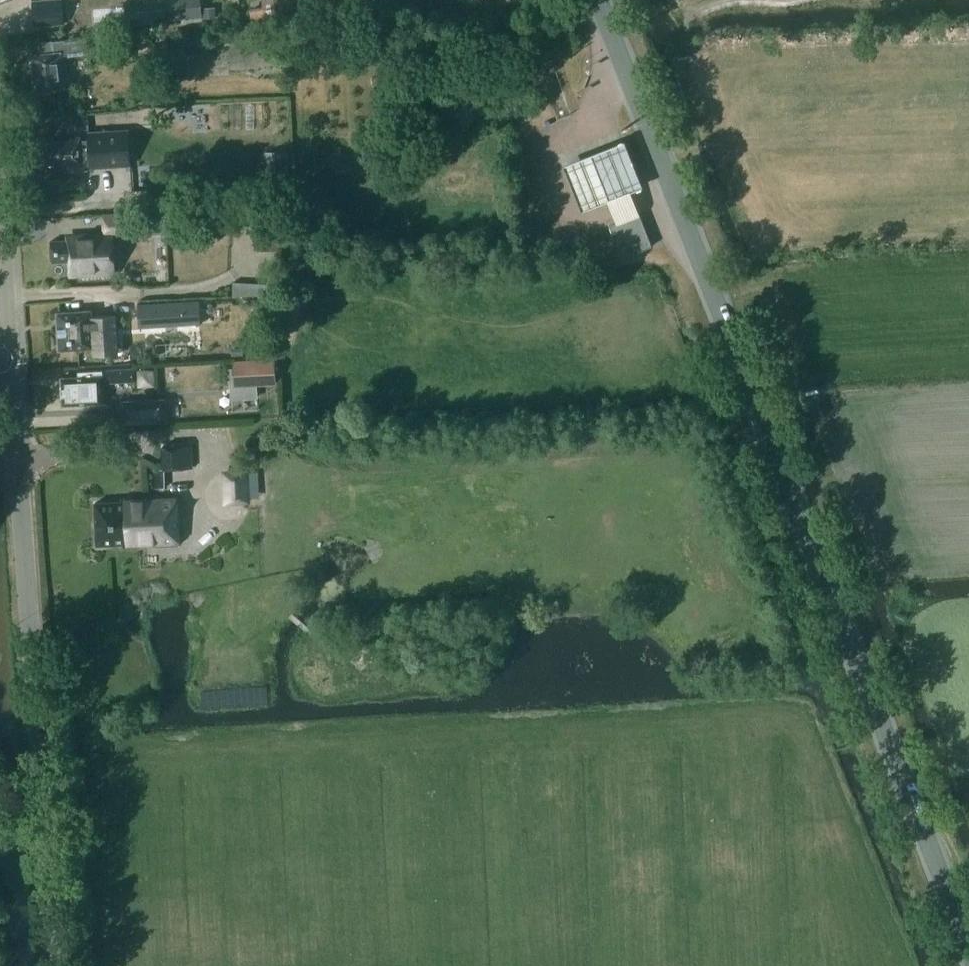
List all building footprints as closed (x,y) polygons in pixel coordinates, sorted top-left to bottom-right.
[(35,25),(65,22),(63,0),(33,0),(35,25)] [(183,22),(202,20),(200,0),(182,0),(183,22)] [(250,8),(252,19),(276,16),(275,0),(262,0),(263,6),(250,8)] [(203,18),(216,17),(215,5),(202,6),(203,18)] [(130,19),(130,25),(167,21),(167,17),(166,8),(129,11),(130,19)] [(69,87),(65,55),(89,53),(87,37),(54,41),(55,52),(31,55),(35,90),(69,87)] [(157,114),(156,106),(140,107),(141,115),(157,114)] [(121,163),(119,131),(112,131),(112,130),(88,131),(89,139),(45,142),(46,165),(68,163),(68,167),(121,163)] [(624,148),(565,171),(583,217),(642,195),(624,148)] [(267,176),(287,175),(286,151),(278,151),(267,152),(267,163),(267,176)] [(205,170),(197,171),(197,183),(205,182),(205,170)] [(143,232),(142,214),(104,216),(105,233),(112,233),(113,233),(143,232)] [(652,246),(640,214),(610,226),(622,258),(652,246)] [(280,222),(255,221),(254,251),(279,252),(280,222)] [(71,275),(115,273),(113,233),(112,233),(105,233),(72,235),(72,240),(51,241),(52,262),(70,261),(71,275)] [(198,324),(197,299),(138,302),(139,327),(198,324)] [(120,353),(118,315),(92,316),(92,310),(57,312),(59,349),(94,347),(95,354),(120,353)] [(239,342),(210,344),(210,354),(239,352),(239,342)] [(276,384),(274,358),(233,361),(234,381),(254,379),(254,386),(276,384)] [(135,368),(78,371),(79,376),(61,377),(62,386),(62,395),(63,404),(104,402),(103,382),(136,380),(135,368)] [(166,399),(122,401),(123,423),(167,421),(166,399)] [(193,467),(192,444),(162,445),(163,469),(193,467)] [(228,474),(229,498),(247,497),(247,504),(248,503),(248,502),(246,473),(228,474)] [(177,497),(121,500),(121,503),(95,504),(97,546),(123,545),(123,548),(179,546),(177,497)]
